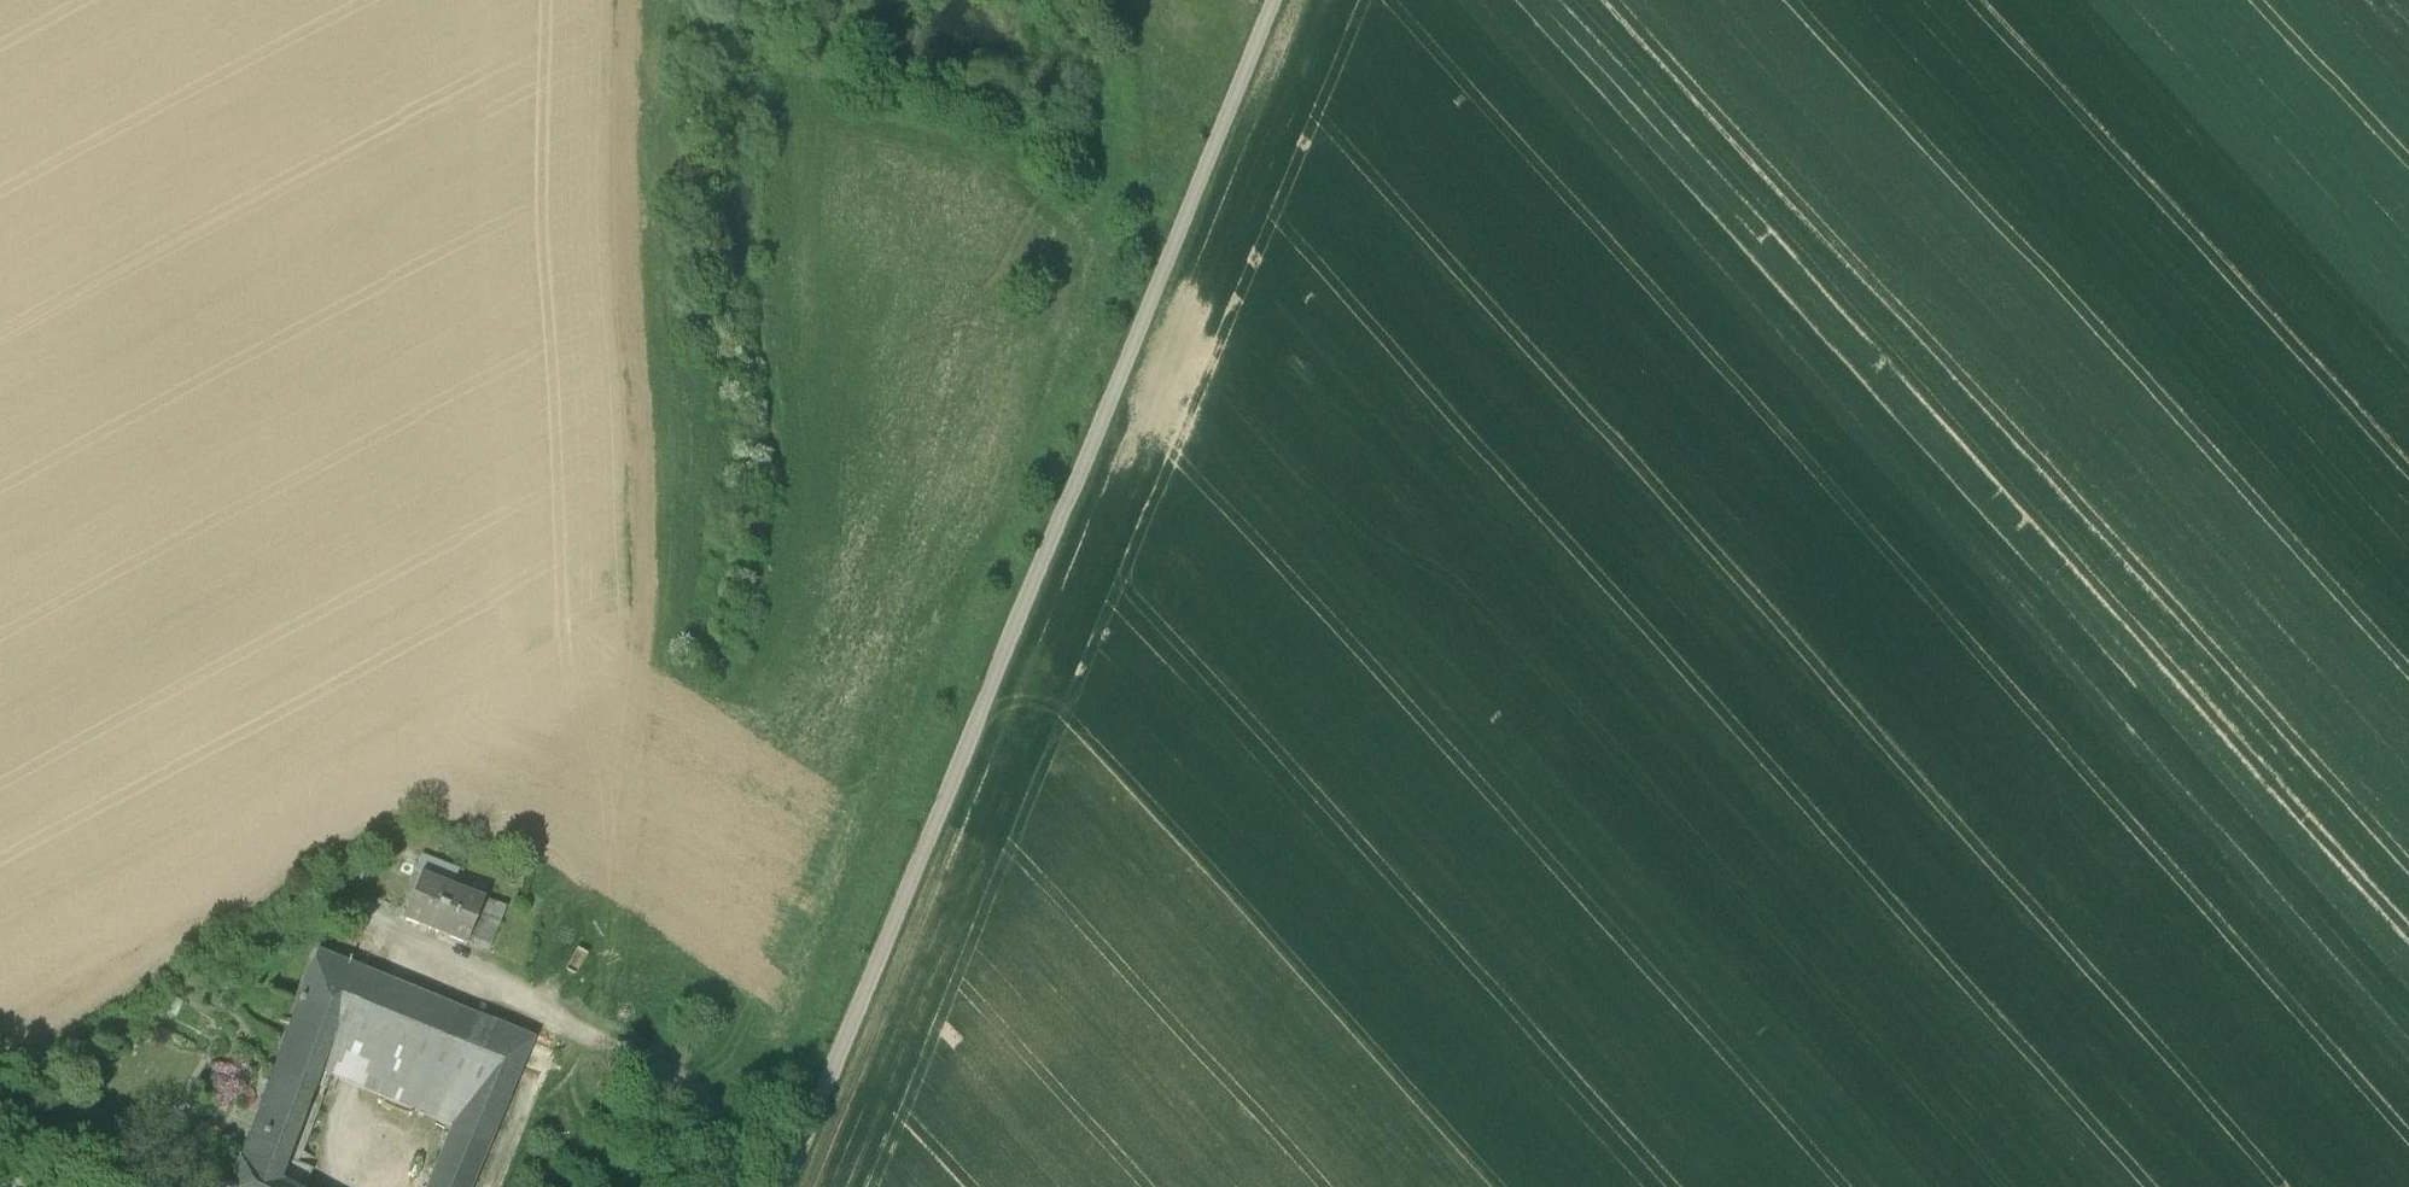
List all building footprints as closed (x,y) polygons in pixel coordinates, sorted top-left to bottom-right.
[(453,879),(423,867),(419,879),(449,891),(453,879)] [(419,879),(418,878),(400,923),(463,949),(481,904),(449,891),(419,879)] [(501,911),(481,904),(463,949),(483,957),(501,911)] [(530,1044),(314,955),(272,1070),(312,1085),(316,1075),(450,1131),(427,1186),(471,1186),(530,1044)] [(276,1184),(284,1162),(312,1085),(272,1070),(229,1186),(281,1186),(276,1184)] [(284,1162),(276,1184),(281,1186),(305,1186),(310,1173),(284,1162)]
